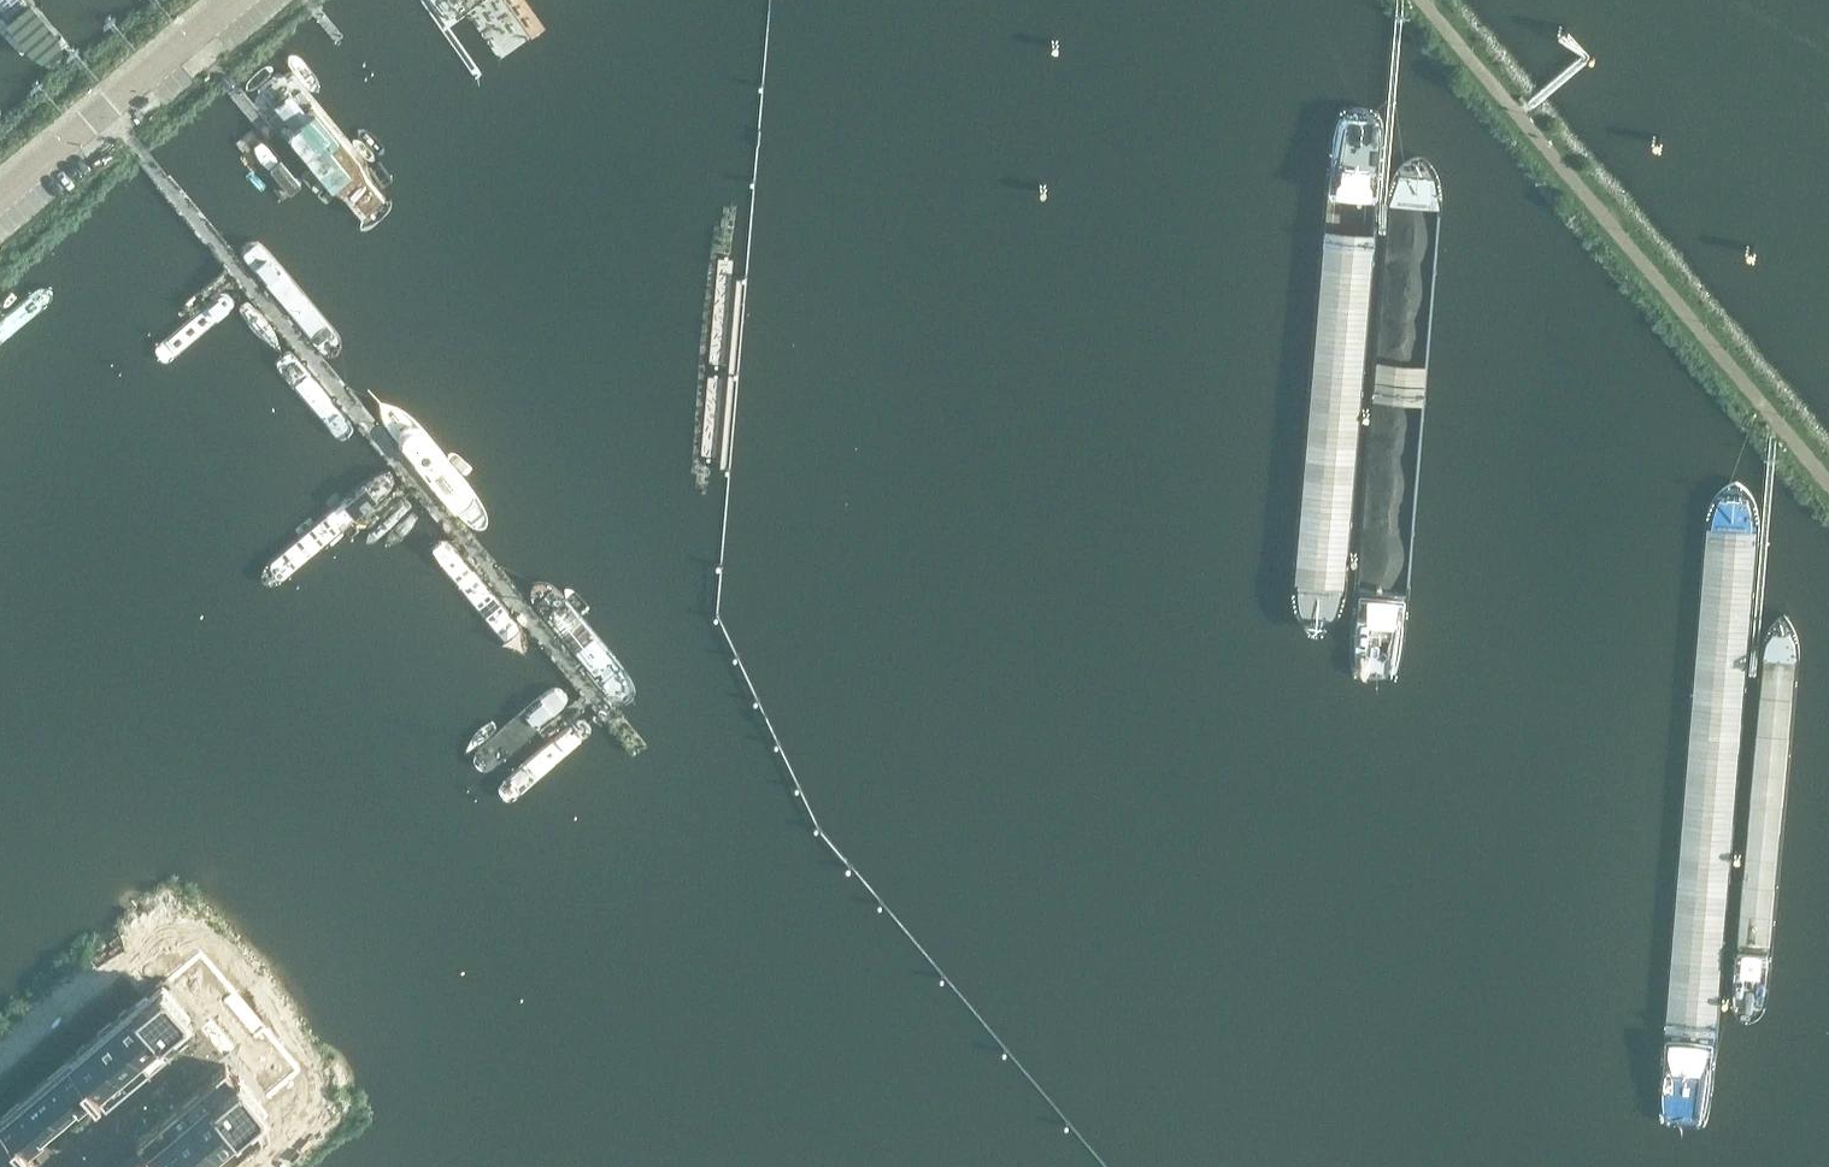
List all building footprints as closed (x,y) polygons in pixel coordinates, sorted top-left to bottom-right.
[(449,19),(474,0),(434,0),(449,19)] [(145,115),(139,108),(134,112),(140,119),(145,115)] [(50,279),(0,320),(0,345),(62,292),(50,279)] [(244,297),(231,285),(120,382),(114,398),(133,396),(244,297)] [(266,319),(247,333),(344,453),(358,454),(361,436),(266,319)] [(393,482),(381,470),(264,559),(258,575),(277,575),(393,482)] [(436,521),(418,535),(514,654),(529,655),(531,637),(436,521)] [(538,578),(537,597),(633,716),(650,699),(555,582),(538,578)] [(573,697),(561,685),(444,774),(437,790),(457,789),(573,697)] [(596,728),(583,715),(468,806),(461,822),(480,821),(596,728)] [(170,1048),(176,1043),(190,1060),(212,1041),(188,1012),(190,1011),(163,979),(133,1004),(170,1048)] [(133,1004),(112,1021),(149,1065),(170,1048),(133,1004)] [(112,1021),(91,1039),(128,1083),(149,1065),(112,1021)] [(91,1039),(70,1056),(71,1058),(99,1091),(98,1093),(105,1102),(128,1083),(91,1039)] [(237,1128),(267,1104),(240,1071),(238,1072),(217,1047),(195,1065),(206,1079),(200,1084),(237,1128)] [(98,1093),(99,1091),(71,1058),(34,1089),(60,1119),(90,1094),(92,1097),(98,1093)] [(216,1146),(237,1128),(200,1084),(179,1102),(216,1146)] [(0,1117),(0,1123),(25,1153),(26,1152),(32,1147),(30,1145),(60,1119),(34,1089),(0,1117)] [(195,1164),(216,1146),(179,1102),(158,1119),(195,1164)] [(136,1138),(144,1148),(145,1146),(162,1166),(191,1166),(195,1164),(158,1119),(136,1138)] [(6,1166),(27,1166),(34,1162),(26,1152),(25,1153),(0,1123),(0,1160),(6,1166)] [(138,1152),(141,1155),(126,1166),(162,1166),(145,1146),(144,1148),(138,1152)]
